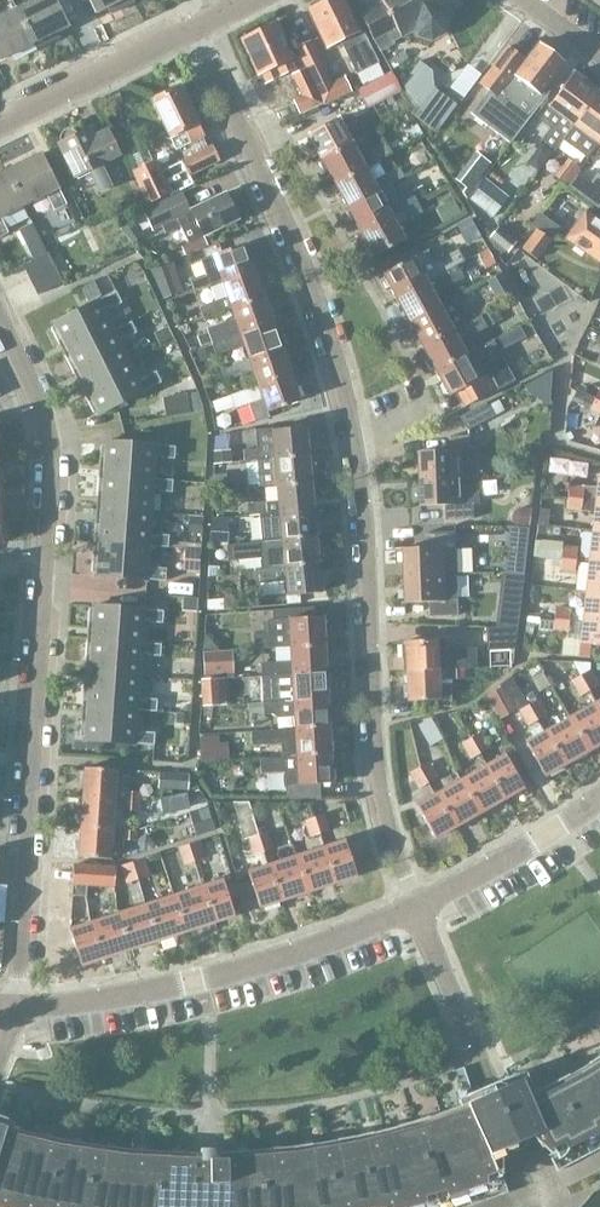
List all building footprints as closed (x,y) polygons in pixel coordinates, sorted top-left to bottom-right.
[(17,9),(34,44),(71,27),(57,0),(35,0),(17,9)] [(124,0),(89,0),(95,14),(124,0)] [(308,10),(327,48),(340,42),(356,75),(378,64),(375,58),(363,33),(359,35),(342,0),(328,0),(326,1),(326,0),(321,0),(309,6),(311,9),(308,10)] [(382,4),(360,16),(373,40),(386,33),(391,42),(413,31),(416,37),(431,41),(444,34),(448,19),(445,13),(460,5),(457,0),(380,0),(382,4)] [(34,44),(17,9),(0,17),(0,61),(34,44)] [(259,76),(293,59),(276,23),(242,39),(259,76)] [(330,85),(310,41),(297,48),(324,104),(350,91),(344,78),(330,85)] [(471,114),(500,136),(510,144),(544,98),(540,95),(564,63),(539,44),(526,61),(507,46),(478,84),(489,91),(471,114)] [(322,104),(305,68),(291,75),(301,96),(293,100),(299,115),(322,104)] [(360,88),(358,89),(367,107),(400,89),(391,72),(386,75),(360,88)] [(574,75),(540,122),(550,129),(541,141),(555,151),(563,139),(565,140),(599,93),(588,85),(588,84),(587,80),(584,77),(580,75),(577,75),(575,76),(574,75)] [(151,100),(170,139),(176,151),(204,137),(180,86),(151,100)] [(565,140),(578,149),(579,148),(590,157),(598,145),(599,146),(599,145),(599,94),(599,93),(565,140)] [(321,161),(352,144),(379,130),(371,115),(362,120),(363,121),(345,131),(338,119),(308,136),(321,161)] [(61,142),(63,144),(59,145),(75,177),(90,169),(100,190),(128,176),(106,133),(92,140),(88,131),(76,137),(75,135),(72,132),(67,131),(63,133),(61,137),(61,142)] [(359,157),(352,144),(321,161),(334,185),(364,168),(390,154),(384,145),(369,153),(369,152),(359,157)] [(524,144),(499,166),(510,179),(535,157),(524,144)] [(154,161),(132,172),(148,205),(170,194),(170,196),(181,191),(193,184),(189,176),(220,161),(213,146),(194,155),(160,172),(154,161)] [(573,173),(582,152),(568,146),(559,167),(573,173)] [(522,221),(554,161),(541,154),(521,192),(515,189),(503,211),(522,221)] [(42,155),(6,172),(23,206),(46,194),(54,210),(65,205),(59,189),(42,155)] [(347,209),(391,185),(403,179),(397,169),(372,183),(364,168),(334,185),(347,209)] [(6,172),(0,175),(0,217),(23,206),(6,172)] [(599,206),(599,204),(599,178),(596,175),(582,194),(599,206)] [(471,200),(472,199),(493,216),(510,196),(486,178),(471,200)] [(391,185),(347,209),(360,233),(390,217),(400,211),(400,210),(415,201),(426,195),(421,186),(411,192),(410,190),(398,197),(391,185)] [(148,207),(142,210),(153,230),(160,227),(164,234),(181,226),(189,244),(180,248),(185,256),(207,245),(203,237),(238,220),(225,194),(191,211),(181,191),(170,196),(148,207)] [(421,212),(415,201),(400,210),(400,211),(406,221),(421,212)] [(585,212),(566,238),(599,263),(599,223),(585,212)] [(404,241),(390,217),(360,233),(374,258),(404,241)] [(517,242),(498,227),(489,238),(508,253),(517,242)] [(538,230),(523,249),(537,260),(551,239),(538,230)] [(23,265),(30,280),(55,268),(48,253),(46,254),(41,242),(28,248),(33,260),(23,265)] [(207,277),(191,282),(194,293),(222,283),(255,271),(251,260),(254,257),(251,246),(246,246),(245,245),(200,260),(207,277)] [(382,276),(395,300),(455,268),(465,262),(457,249),(434,262),(428,251),(420,255),(417,249),(402,258),(405,263),(382,276)] [(490,249),(479,255),(487,271),(498,266),(490,249)] [(181,295),(169,264),(152,271),(164,302),(171,299),(181,295)] [(63,283),(55,268),(30,280),(38,295),(63,283)] [(409,325),(439,308),(432,296),(462,280),(455,268),(426,284),(395,300),(409,325)] [(227,298),(200,308),(203,319),(264,297),(260,286),(263,283),(260,273),(255,273),(255,271),(222,283),(227,298)] [(52,328),(65,355),(114,331),(104,310),(109,307),(110,309),(122,303),(117,292),(99,301),(54,323),(56,326),(52,328)] [(212,344),(273,323),(269,311),(272,308),(268,299),(264,298),(264,297),(231,309),(235,320),(224,324),(225,328),(209,334),(212,344)] [(422,349),(468,323),(455,300),(439,308),(409,325),(422,349)] [(481,316),(488,328),(503,319),(497,307),(481,316)] [(435,374),(465,356),(458,344),(486,329),(479,317),(468,323),(422,349),(435,374)] [(132,322),(114,331),(65,355),(80,385),(129,361),(118,340),(124,337),(125,339),(137,333),(132,322)] [(244,347),(249,360),(282,349),(282,348),(285,346),(281,336),(277,336),(273,323),(212,344),(216,356),(244,347)] [(465,356),(435,374),(448,398),(457,393),(465,407),(497,390),(489,374),(495,371),(488,358),(507,348),(501,336),(465,356)] [(282,349),(221,370),(225,381),(242,375),(243,378),(254,374),(258,387),(291,375),(294,371),(291,362),(286,362),(282,349)] [(129,361),(80,385),(93,413),(97,411),(99,414),(144,392),(144,391),(162,383),(156,372),(144,378),(145,380),(139,382),(129,361)] [(300,402),(291,375),(258,387),(213,402),(217,413),(234,407),(258,398),(259,401),(248,405),(254,422),(266,418),(264,414),(300,402)] [(165,382),(166,398),(190,398),(190,381),(165,382)] [(577,390),(571,401),(590,410),(594,401),(594,400),(595,398),(577,390)] [(590,410),(599,415),(599,402),(594,400),(594,401),(590,410)] [(504,411),(499,401),(486,408),(485,405),(460,418),(467,431),(491,418),(504,411)] [(273,459),(308,456),(306,428),(271,432),(258,432),(260,450),(243,451),(244,462),(257,461),(273,459)] [(417,479),(478,477),(476,449),(470,449),(470,436),(450,437),(451,451),(416,453),(417,479)] [(102,444),(99,475),(154,479),(156,456),(163,457),(162,459),(176,460),(177,448),(157,446),(107,442),(107,445),(102,444)] [(214,452),(213,464),(231,462),(230,454),(227,450),(214,452)] [(308,456),(273,459),(257,461),(259,488),(275,487),(311,484),(308,456)] [(215,491),(232,490),(231,472),(214,473),(215,491)] [(174,481),(154,479),(99,475),(97,509),(151,513),(153,489),(160,490),(160,492),(173,493),(174,481)] [(479,505),(478,477),(417,479),(418,506),(444,504),(444,520),(472,519),(472,505),(479,505)] [(567,498),(596,501),(595,509),(599,509),(599,482),(598,481),(597,487),(582,486),(582,490),(568,488),(567,498)] [(313,511),(311,484),(275,487),(277,503),(248,506),(249,516),(259,516),(313,511)] [(567,498),(566,510),(595,513),(592,536),(599,537),(599,509),(595,509),(596,501),(567,498)] [(94,542),(149,547),(168,549),(169,536),(156,535),(156,537),(149,537),(151,513),(97,509),(94,542)] [(316,539),(313,511),(259,516),(262,543),(280,541),(316,539)] [(227,521),(211,520),(209,545),(226,546),(227,521)] [(401,550),(402,577),(446,575),(456,575),(456,549),(455,533),(425,535),(426,549),(401,550)] [(592,536),(589,563),(599,564),(599,537),(592,536)] [(283,569),(318,566),(316,539),(280,541),(262,543),(236,545),(231,546),(231,547),(227,546),(228,561),(261,558),(262,570),(283,569)] [(543,558),(574,561),(575,550),(562,549),(563,542),(540,540),(540,541),(535,540),(534,558),(543,558)] [(149,547),(94,542),(91,573),(96,573),(96,576),(146,581),(146,580),(166,582),(167,570),(153,569),(153,571),(147,570),(149,547)] [(510,557),(508,574),(523,575),(525,559),(510,557)] [(574,561),(543,558),(542,574),(559,575),(559,573),(573,574),(574,561)] [(589,563),(586,590),(599,592),(599,564),(589,563)] [(283,569),(262,570),(254,571),(239,573),(240,584),(255,582),(255,585),(284,583),(285,597),(320,594),(318,566),(283,569)] [(457,602),(456,575),(446,575),(402,577),(404,604),(428,603),(429,619),(458,617),(457,602)] [(584,613),(584,618),(599,619),(599,592),(586,590),(584,613)] [(88,608),(86,639),(141,642),(142,619),(149,619),(148,621),(162,622),(162,610),(143,609),(143,608),(93,605),(92,608),(88,608)] [(486,629),(516,629),(517,626),(515,626),(518,607),(504,605),(503,617),(500,617),(500,623),(487,623),(487,628),(486,628),(486,629)] [(569,611),(555,610),(554,618),(555,618),(555,621),(568,622),(569,611)] [(325,645),(323,617),(268,621),(269,636),(255,637),(256,649),(290,647),(325,645)] [(584,618),(581,645),(599,647),(599,619),(584,618)] [(567,634),(568,622),(555,621),(554,633),(567,634)] [(516,629),(486,629),(486,652),(513,650),(516,629)] [(215,634),(206,634),(204,650),(221,651),(222,641),(215,634)] [(160,644),(141,642),(86,639),(84,672),(138,676),(140,652),(146,653),(146,655),(160,656),(160,644)] [(406,658),(406,672),(464,670),(463,659),(452,659),(452,656),(447,656),(446,641),(405,642),(405,645),(402,645),(403,658),(406,658)] [(326,674),(325,645),(290,647),(291,664),(261,666),(262,677),(291,675),(326,674)] [(234,652),(205,653),(206,675),(235,675),(234,652)] [(581,676),(580,676),(589,692),(599,686),(590,671),(593,665),(574,663),(581,676)] [(451,701),(452,684),(440,684),(440,681),(464,680),(464,670),(406,672),(407,685),(404,686),(404,699),(407,699),(408,702),(438,701),(438,708),(452,708),(451,701)] [(81,706),(136,710),(156,711),(157,699),(143,698),(143,700),(137,700),(138,676),(84,672),(81,706)] [(328,701),(326,674),(291,675),(292,688),(263,690),(264,704),(328,701)] [(485,696),(498,719),(517,709),(508,694),(518,689),(511,676),(498,686),(500,688),(485,696)] [(579,697),(589,692),(580,676),(570,682),(579,697)] [(225,678),(215,678),(201,678),(202,706),(227,705),(225,678)] [(599,723),(599,703),(596,705),(589,692),(584,695),(599,723)] [(524,699),(528,706),(528,705),(538,721),(547,715),(538,700),(537,700),(533,694),(524,699)] [(584,695),(577,699),(584,712),(569,720),(587,752),(599,745),(599,723),(584,695)] [(264,704),(249,705),(250,716),(276,715),(276,718),(294,718),(295,730),(330,728),(328,701),(264,704)] [(528,705),(528,706),(518,711),(527,727),(538,721),(528,705)] [(136,710),(81,706),(79,737),(84,737),(84,740),(134,744),(134,743),(154,744),(155,732),(141,731),(141,734),(135,733),(136,710)] [(587,752),(569,720),(547,733),(566,764),(587,752)] [(330,728),(295,730),(250,733),(251,746),(280,745),(281,757),(281,759),(331,756),(330,728)] [(481,733),(471,738),(480,754),(480,755),(487,767),(482,770),(500,802),(523,789),(504,757),(498,761),(490,746),(489,747),(481,733)] [(544,777),(566,764),(547,733),(526,745),(544,777)] [(221,737),(200,738),(202,763),(230,761),(230,744),(221,744),(221,737)] [(480,754),(471,738),(460,744),(470,760),(480,755),(480,754)] [(331,756),(281,759),(281,757),(260,758),(261,773),(285,772),(287,802),(321,800),(320,784),(333,784),(331,756)] [(429,763),(420,768),(429,783),(438,778),(429,763)] [(429,783),(420,768),(410,773),(419,789),(429,783)] [(82,799),(114,801),(124,802),(139,803),(139,793),(126,792),(126,788),(115,787),(116,771),(84,769),(84,772),(81,772),(80,785),(83,785),(82,799)] [(500,802),(482,770),(460,782),(478,814),(500,802)] [(188,789),(189,776),(160,774),(159,788),(188,789)] [(478,814),(460,782),(438,795),(456,827),(478,814)] [(236,793),(250,824),(263,818),(249,787),(236,793)] [(456,827),(438,795),(416,807),(434,839),(456,827)] [(114,801),(82,799),(82,812),(78,812),(77,824),(81,825),(80,829),(112,831),(114,801)] [(139,803),(124,802),(123,812),(138,813),(139,803)] [(188,813),(196,836),(214,830),(207,807),(201,809),(201,808),(188,813)] [(323,815),(315,817),(304,821),(309,837),(319,834),(323,847),(318,848),(331,885),(355,877),(343,842),(338,844),(334,829),(329,831),(323,815)] [(112,831),(80,829),(80,841),(76,841),(75,854),(79,854),(78,859),(110,861),(111,845),(122,846),(122,841),(136,842),(137,832),(112,831)] [(268,833),(267,833),(261,835),(266,852),(274,849),(268,833)] [(266,852),(261,835),(248,839),(253,857),(266,853),(266,852)] [(205,859),(199,842),(177,849),(183,866),(205,859)] [(331,885),(318,848),(294,856),(307,893),(331,885)] [(307,893),(294,856),(267,865),(268,868),(271,866),(282,901),(307,893)] [(150,876),(144,859),(120,867),(125,884),(150,876)] [(114,889),(116,868),(73,865),(72,886),(72,896),(86,897),(86,887),(114,889)] [(258,909),(282,901),(271,866),(268,868),(247,875),(258,909)] [(222,881),(191,891),(203,925),(233,916),(222,881)] [(203,925),(191,891),(161,901),(172,935),(203,925)] [(172,935),(161,901),(130,911),(141,945),(172,935)] [(141,945),(130,911),(100,921),(111,955),(141,945)] [(111,955),(100,921),(69,931),(80,965),(111,955)] [(520,1101),(521,1103),(523,1101),(528,1110),(531,1109),(535,1119),(542,1133),(552,1154),(546,1157),(546,1158),(549,1157),(599,1130),(599,1054),(594,1058),(592,1059),(590,1060),(586,1063),(581,1066),(576,1069),(568,1073),(561,1077),(553,1081),(551,1083),(548,1084),(545,1086),(539,1088),(534,1091),(529,1094),(521,1101),(520,1101)] [(511,1083),(504,1086),(481,1097),(474,1101),(474,1102),(475,1103),(469,1105),(477,1127),(489,1156),(542,1133),(535,1119),(531,1109),(528,1110),(523,1101),(521,1103),(520,1101),(521,1101),(529,1094),(522,1079),(522,1078),(511,1083)] [(4,1127),(0,1140),(0,1206),(408,1206),(435,1200),(502,1177),(505,1176),(504,1175),(497,1178),(489,1156),(477,1127),(469,1105),(475,1103),(474,1102),(473,1102),(465,1105),(463,1106),(460,1107),(457,1108),(456,1108),(455,1109),(453,1109),(444,1112),(435,1115),(426,1118),(425,1119),(423,1119),(422,1120),(415,1122),(409,1123),(403,1125),(400,1126),(398,1126),(389,1129),(379,1131),(370,1134),(369,1134),(367,1134),(366,1135),(358,1136),(350,1138),(342,1140),(341,1140),(338,1141),(328,1142),(319,1144),(310,1145),(308,1145),(307,1146),(305,1146),(296,1147),(287,1148),(278,1149),(276,1150),(273,1150),(264,1151),(254,1152),(245,1152),(243,1152),(242,1152),(240,1153),(236,1153),(231,1153),(226,1153),(222,1153),(218,1154),(213,1154),(200,1154),(198,1154),(195,1154),(192,1154),(187,1154),(183,1153),(178,1153),(176,1153),(175,1153),(173,1153),(164,1152),(154,1152),(144,1151),(143,1151),(141,1151),(140,1151),(131,1150),(121,1149),(112,1148),(110,1148),(108,1147),(98,1146),(88,1145),(79,1143),(77,1143),(76,1143),(74,1142),(66,1141),(59,1139),(51,1138),(49,1138),(48,1137),(46,1137),(37,1135),(28,1133),(18,1131),(17,1130),(15,1130),(14,1130),(10,1129),(7,1128),(4,1127)]
